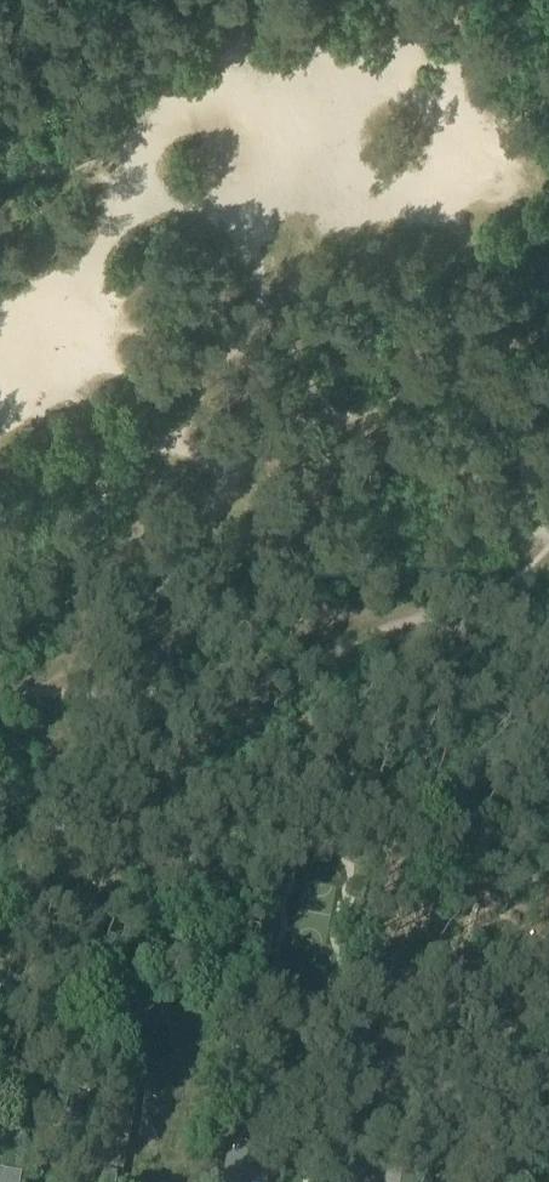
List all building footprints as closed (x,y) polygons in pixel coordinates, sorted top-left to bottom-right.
[(255,1151),(261,1113),(234,1109),(229,1147),(255,1151)] [(247,1174),(223,1171),(222,1181),(246,1181),(247,1174)] [(387,1171),(385,1181),(414,1181),(415,1175),(387,1171)]
